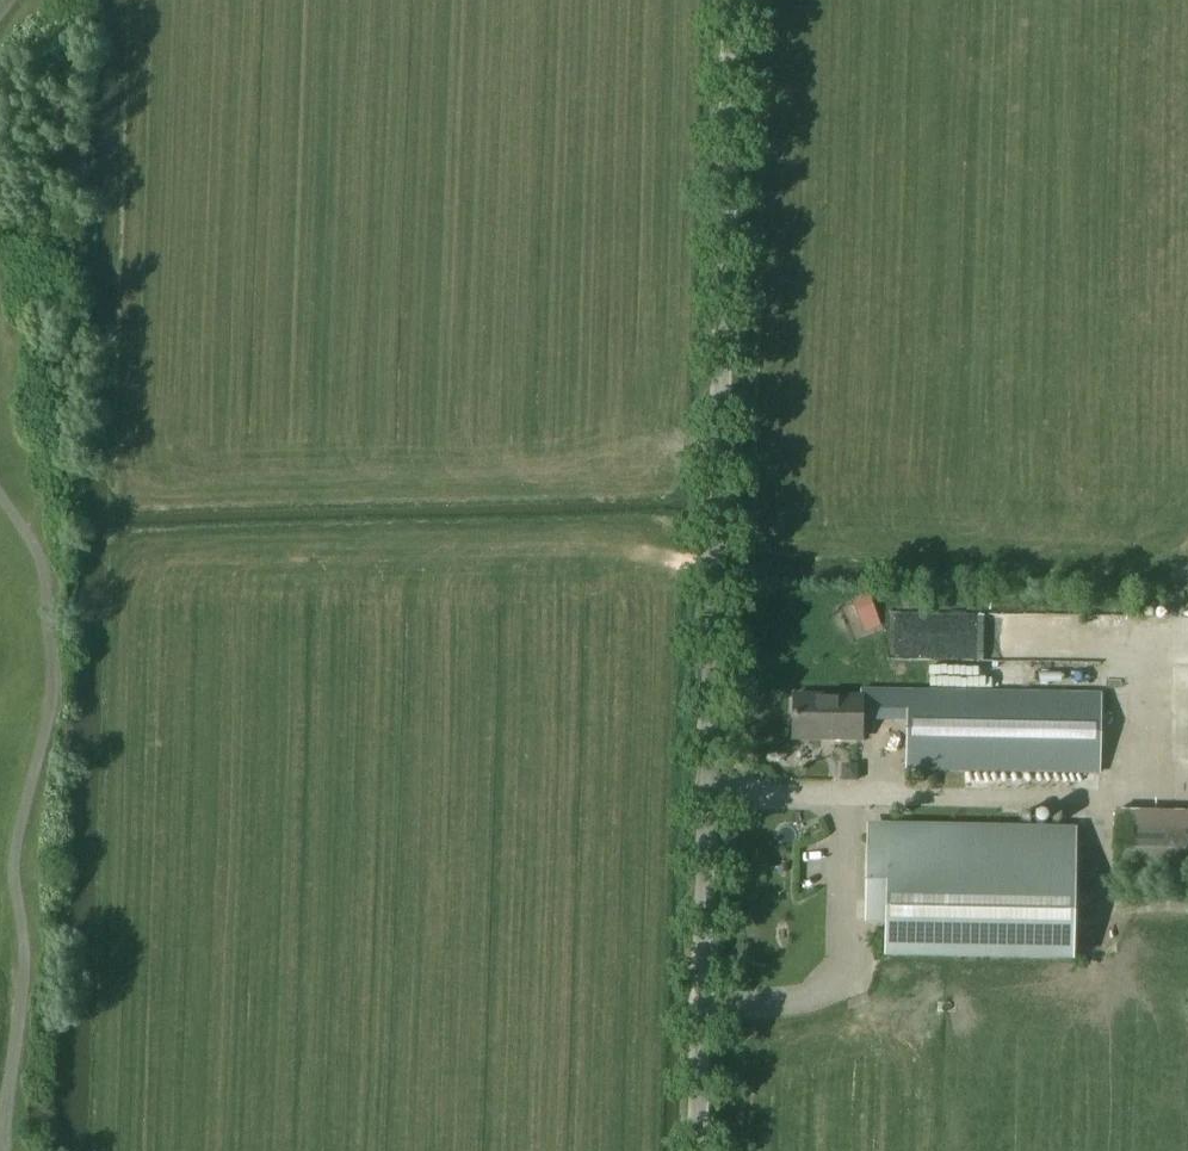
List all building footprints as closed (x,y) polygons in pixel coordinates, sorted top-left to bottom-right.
[(863,590),(846,599),(864,632),(880,623),(863,590)] [(1159,673),(1158,713),(1187,714),(1187,673),(1159,673)] [(906,772),(966,773),(1101,775),(1103,694),(861,689),(861,697),(795,696),(794,735),(831,735),(831,740),(862,741),(863,721),(907,722),(906,772)] [(1115,831),(1114,890),(1187,891),(1187,833),(1115,831)] [(1076,836),(966,834),(869,832),(867,923),(888,924),(887,953),(1073,956),(1076,836)]
